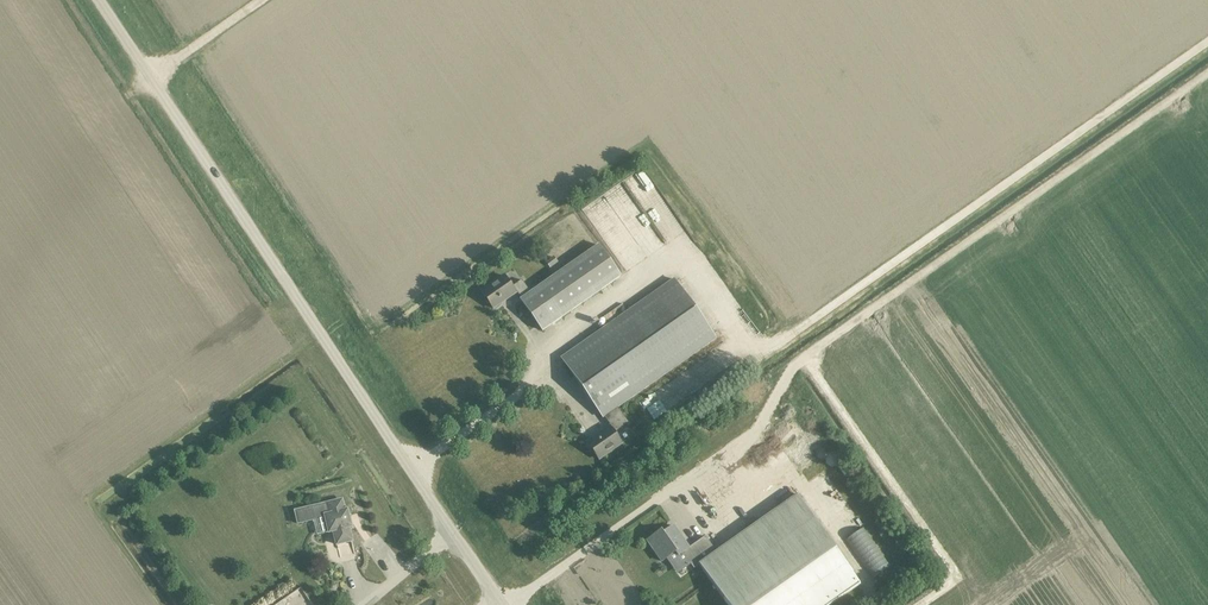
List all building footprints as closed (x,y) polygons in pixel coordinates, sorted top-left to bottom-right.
[(617,185),(605,194),(627,223),(640,214),(617,185)] [(643,235),(635,239),(641,248),(648,244),(643,235)] [(530,293),(521,299),(520,300),(542,331),(620,277),(598,245),(530,293)] [(485,302),(489,303),(493,309),(517,292),(521,299),(530,293),(522,280),(512,287),(504,276),(481,292),(486,298),(485,302)] [(561,358),(603,418),(604,417),(618,407),(715,339),(674,279),(561,358)] [(591,453),(595,453),(599,459),(621,444),(614,433),(628,423),(618,407),(604,417),(610,426),(587,442),(591,449),(591,453)] [(797,495),(716,552),(698,564),(699,565),(727,604),(827,604),(859,582),(797,495)] [(333,531),(337,545),(352,541),(348,527),(351,527),(347,510),(344,511),(342,500),(327,504),(329,514),(325,515),(329,532),(333,531)] [(316,531),(325,529),(322,515),(313,517),(316,531)] [(649,539),(650,539),(664,560),(675,553),(678,557),(683,553),(694,569),(699,565),(698,564),(716,552),(705,537),(688,548),(673,526),(662,533),(660,531),(649,539)]
